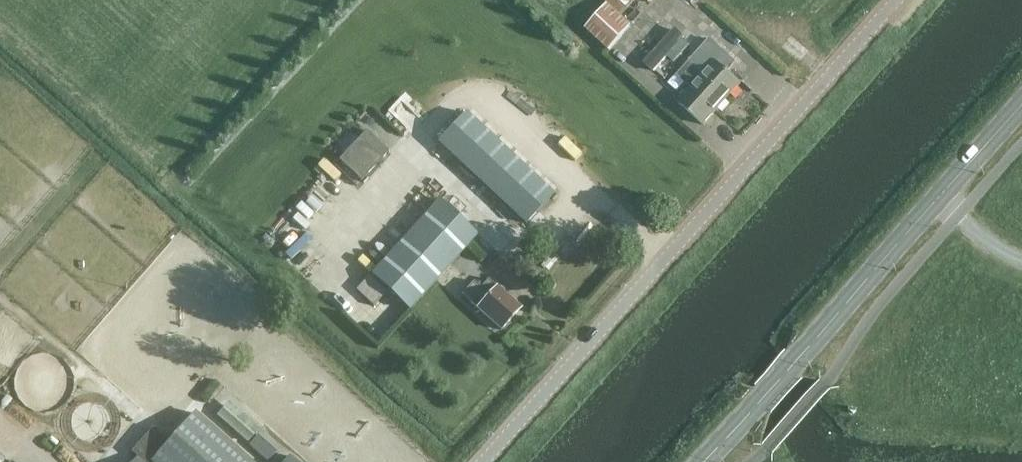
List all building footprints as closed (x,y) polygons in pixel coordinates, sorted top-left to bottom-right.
[(631,26),(607,4),(585,28),(609,51),(631,26)] [(663,75),(693,42),(676,26),(646,59),(663,75)] [(716,62),(704,75),(729,98),(741,84),(716,62)] [(729,98),(704,75),(690,63),(677,77),(690,90),(715,112),(722,105),(729,98)] [(715,112),(690,90),(678,103),(703,126),(715,112)] [(524,168),(509,154),(494,140),(480,126),(465,113),(438,142),(525,224),(553,195),(538,181),(524,168)] [(339,164),(361,183),(389,155),(367,136),(339,164)] [(476,236),(439,201),(371,276),(408,310),(476,236)] [(461,295),(470,303),(478,310),(477,311),(501,332),(521,310),(488,280),(480,289),(473,282),(461,295)] [(195,414),(153,461),(249,461),(195,414)] [(279,448),(260,432),(248,446),(266,461),(267,461),(279,448)] [(162,445),(149,434),(133,453),(138,458),(134,461),(146,461),(162,445)]
